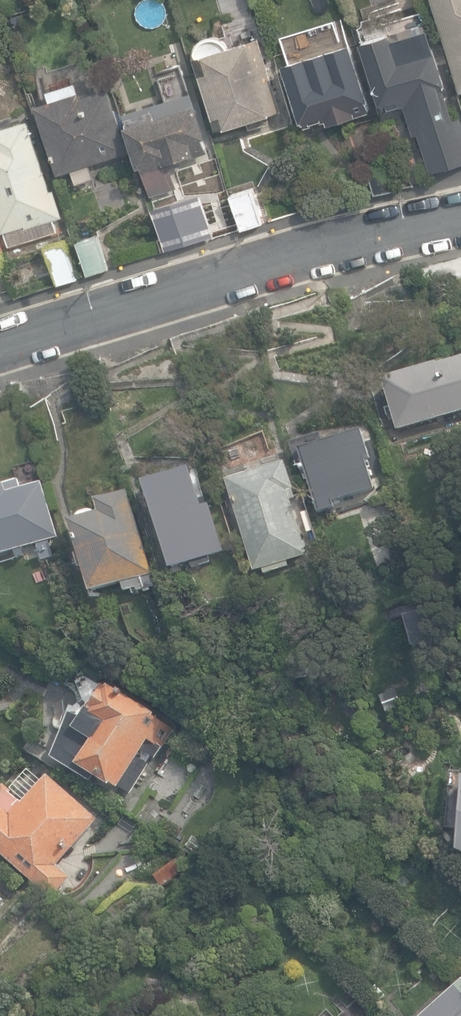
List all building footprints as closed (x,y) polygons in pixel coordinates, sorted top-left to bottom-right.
[(458,89),(460,88),(460,0),(432,0),(458,89)] [(385,102),(388,113),(448,95),(429,28),(395,38),(393,31),(362,40),(380,104),(385,102)] [(244,116),(247,126),(267,119),(265,111),(268,110),(246,35),(225,42),(221,36),(215,33),(208,33),(200,35),(196,39),(194,46),(195,52),(201,51),(206,68),(199,70),(212,113),(219,111),(223,123),(244,116)] [(284,63),(304,127),(327,120),(329,124),(373,110),(352,42),(284,63)] [(35,102),(57,172),(72,167),(73,169),(88,165),(87,161),(129,148),(108,83),(81,92),(77,77),(47,87),(50,97),(35,102)] [(194,100),(190,88),(123,108),(127,120),(124,121),(137,162),(141,161),(150,191),(176,184),(169,159),(207,147),(203,134),(206,133),(196,99),(194,100)] [(7,242),(57,228),(53,215),(63,212),(55,184),(49,186),(28,115),(0,123),(0,228),(2,228),(7,242)] [(460,173),(460,134),(450,137),(460,173)] [(366,159),(375,195),(395,189),(385,154),(366,159)] [(229,191),(239,226),(261,219),(251,184),(229,191)] [(151,205),(162,245),(204,233),(193,193),(151,205)] [(76,235),(86,269),(107,263),(97,229),(76,235)] [(48,246),(58,283),(77,278),(68,241),(48,246)] [(397,427),(460,409),(460,357),(438,363),(438,361),(387,375),(388,378),(383,379),(397,427)] [(298,449),(317,510),(334,505),(331,498),(373,485),(364,456),(369,455),(361,429),(298,449)] [(261,565),(262,569),(287,562),(285,557),(305,551),(289,497),(296,495),(285,459),(225,477),(252,568),(261,565)] [(143,479),(170,570),(191,563),(192,568),(211,562),(210,557),(225,553),(210,504),(208,505),(206,497),(200,499),(189,465),(143,479)] [(35,540),(39,556),(52,551),(48,536),(58,533),(40,478),(20,484),(17,476),(0,482),(0,551),(35,540)] [(70,522),(91,593),(123,583),(125,588),(137,585),(138,591),(157,585),(129,491),(97,501),(100,513),(96,514),(91,512),(81,515),(78,520),(70,522)] [(95,775),(131,796),(149,764),(138,758),(143,751),(156,758),(175,730),(155,718),(157,715),(105,682),(98,693),(99,693),(94,702),(92,701),(83,716),(72,709),(54,758),(92,780),(95,775)] [(48,775),(23,803),(10,792),(11,791),(4,784),(0,789),(0,853),(50,898),(69,877),(57,866),(98,819),(48,775)] [(195,836),(187,847),(200,855),(208,844),(195,836)] [(156,876),(163,887),(194,867),(186,856),(156,876)] [(423,1015),(460,1015),(460,982),(423,1015)]
